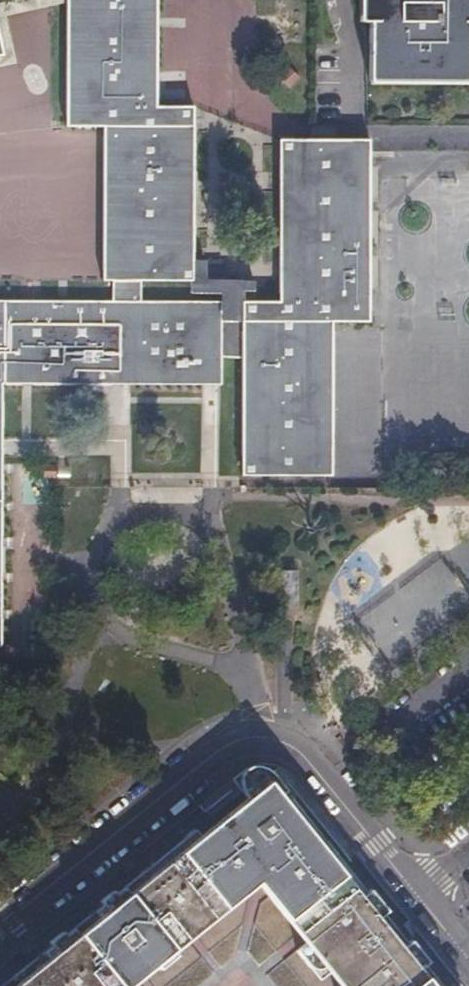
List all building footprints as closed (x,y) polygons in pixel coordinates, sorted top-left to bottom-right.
[(328,474),(330,303),(366,303),(367,143),(278,142),(277,302),(241,303),(242,322),(219,322),(218,303),(138,302),(138,280),(191,280),(193,109),(153,109),(154,0),(66,0),(65,128),(102,128),(101,280),(111,280),(112,302),(0,301),(0,645),(1,645),(2,391),(218,391),(218,349),(241,349),(240,474),(328,474)] [(367,51),(368,80),(468,80),(468,23),(468,0),(361,0),(361,22),(366,22),(367,51)] [(4,23),(0,24),(0,51),(9,50),(4,23)] [(271,608),(282,608),(292,608),(292,571),(271,571),(271,608)] [(155,963),(158,967),(176,954),(173,949),(258,882),(304,940),(294,947),(307,963),(310,966),(313,967),(314,967),(316,967),(318,966),(320,965),(322,963),(340,985),(437,985),(421,966),(424,963),(420,959),(407,942),(404,944),(390,927),(380,915),(383,912),(366,891),(363,893),(344,870),(295,807),(268,774),(266,772),(263,769),(259,768),(256,767),(251,767),(249,767),(243,769),(230,780),(245,799),(198,836),(188,824),(137,864),(107,888),(105,884),(91,895),(94,899),(57,929),(54,925),(40,936),(43,939),(0,974),(0,985),(127,985),(155,963)]
